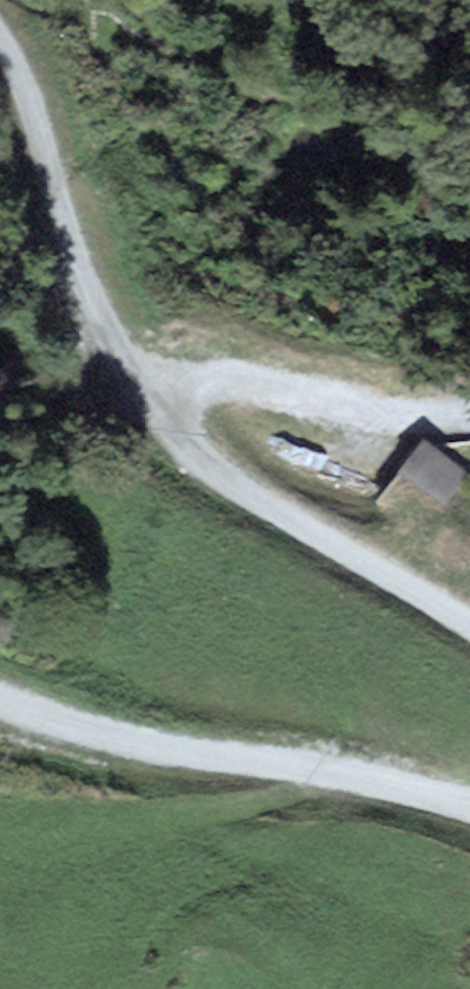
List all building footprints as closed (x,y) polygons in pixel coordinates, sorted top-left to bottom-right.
[(418,433),(383,497),(434,524),(468,460),(418,433)]
